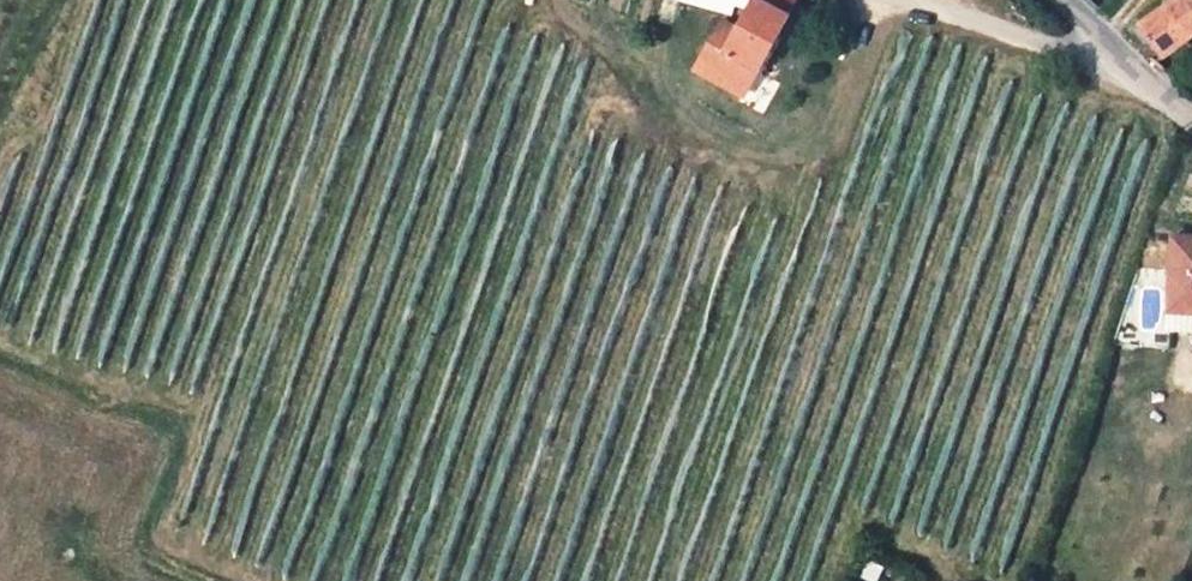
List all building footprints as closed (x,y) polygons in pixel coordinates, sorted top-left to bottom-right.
[(736,28),(716,15),(687,58),(738,92),(758,63),(797,0),(751,0),(736,28)] [(1133,26),(1145,40),(1154,34),(1168,52),(1191,34),(1191,0),(1166,0),(1133,26)] [(1162,236),(1162,313),(1191,313),(1191,237),(1162,236)]
